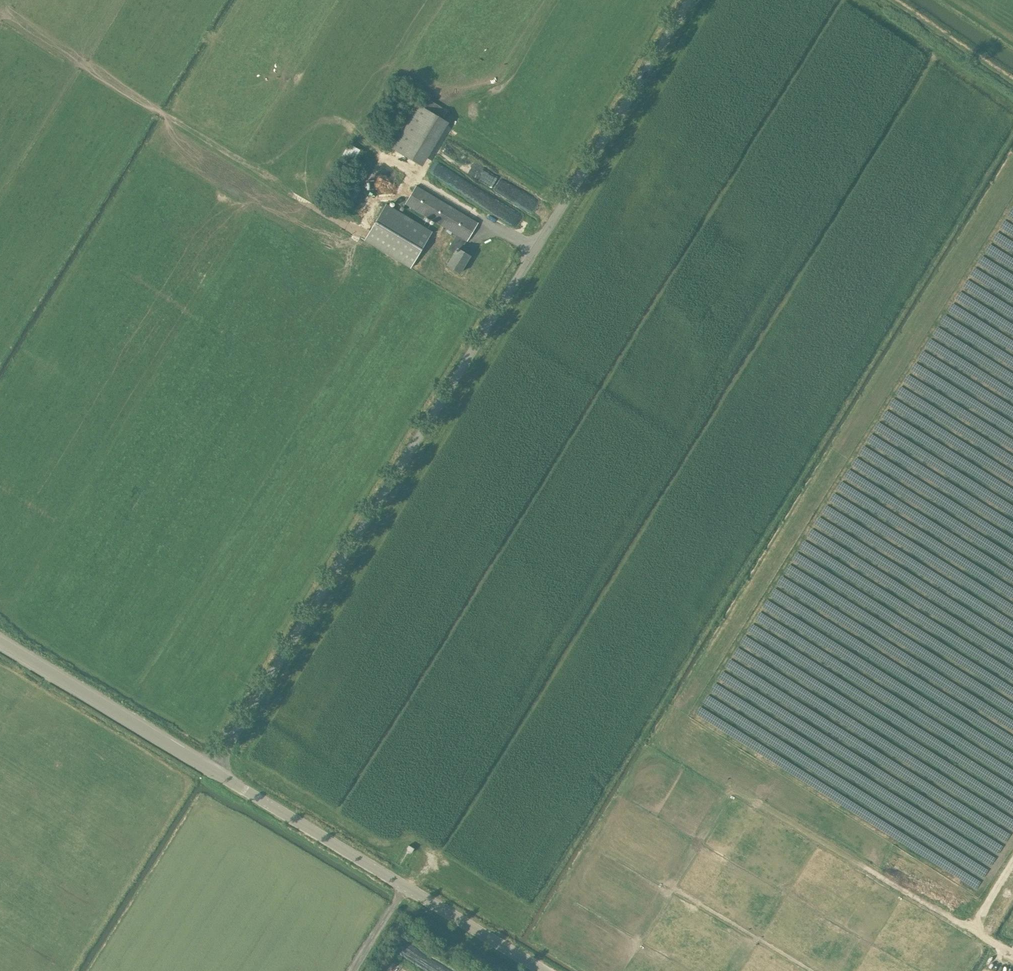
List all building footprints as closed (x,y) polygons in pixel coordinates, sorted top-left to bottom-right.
[(427,98),(422,107),(443,119),(448,111),(427,98)] [(450,123),(443,119),(422,107),(410,100),(384,143),(423,166),(450,123)] [(343,157),(353,163),(361,150),(350,144),(343,157)] [(441,178),(445,169),(436,166),(433,175),(441,178)] [(470,256),(462,251),(479,223),(464,214),(451,206),(417,186),(405,204),(457,236),(450,249),(456,253),(449,265),(460,273),(470,256)] [(365,240),(411,268),(433,232),(386,204),(365,240)] [(520,217),(515,226),(523,231),(529,222),(520,217)]
